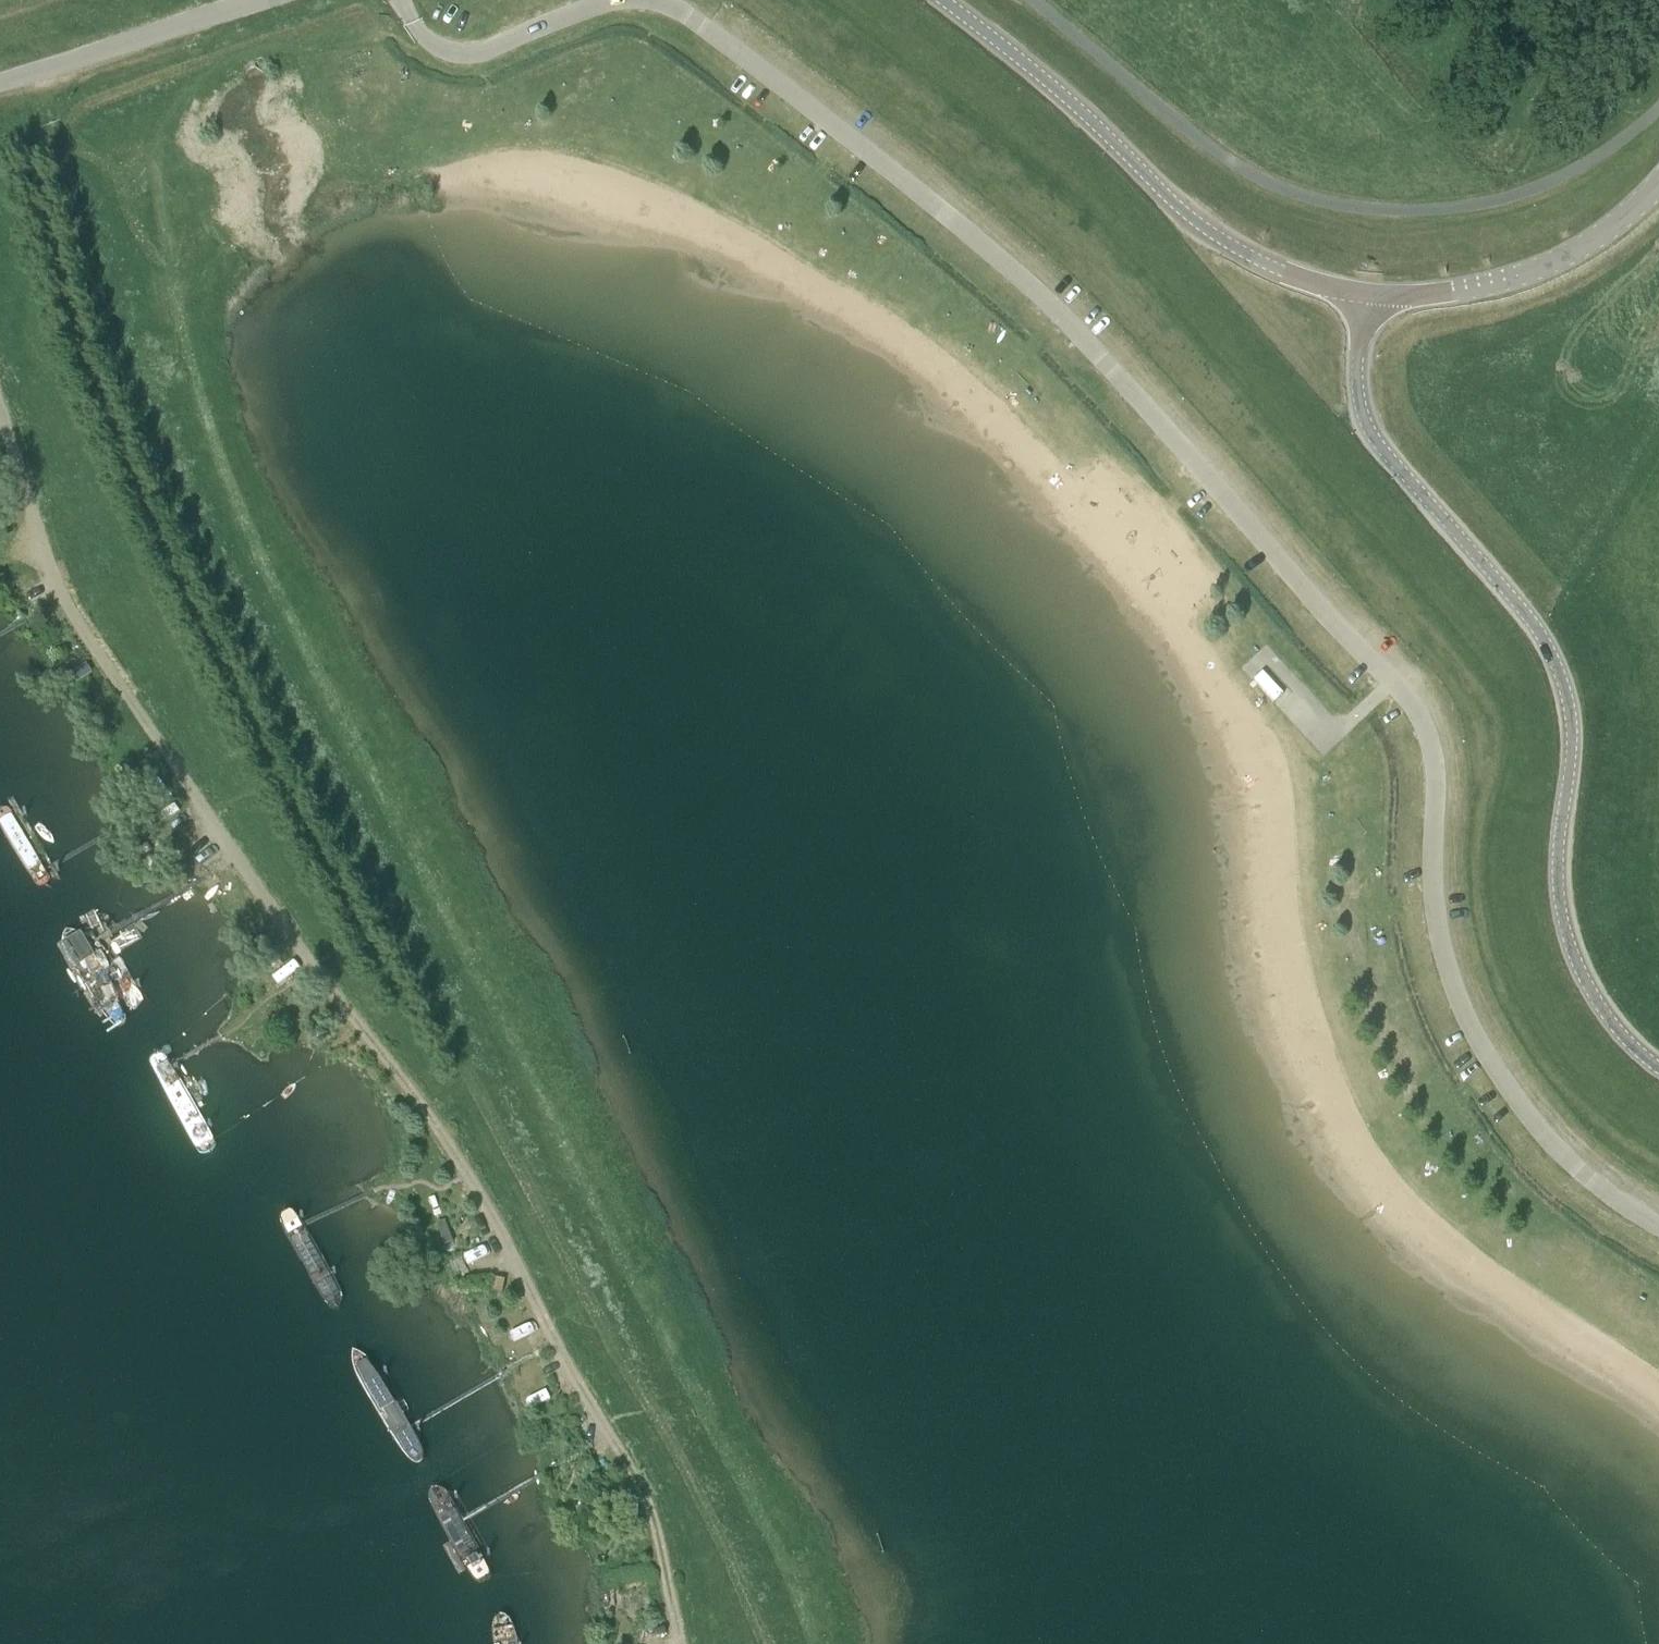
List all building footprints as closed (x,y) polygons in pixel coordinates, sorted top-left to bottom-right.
[(87,666),(74,675),(79,683),(93,674),(87,666)] [(1256,679),(1274,699),(1281,692),(1263,673),(1256,679)] [(0,810),(0,827),(38,890),(55,879),(10,804),(0,810)] [(80,931),(56,945),(108,1031),(132,1016),(80,931)] [(200,1154),(215,1146),(164,1054),(148,1062),(200,1154)] [(298,1210),(281,1218),(324,1307),(341,1300),(298,1210)] [(507,1281),(494,1278),(491,1293),(504,1295),(507,1281)] [(354,1355),(353,1364),(403,1459),(413,1465),(420,1462),(422,1452),(371,1356),(363,1352),(354,1355)] [(434,1494),(433,1502),(473,1581),(484,1586),(490,1582),(491,1572),(450,1494),(443,1491),(434,1494)] [(492,1627),(495,1643),(516,1643),(511,1624),(505,1618),(496,1620),(492,1627)]
